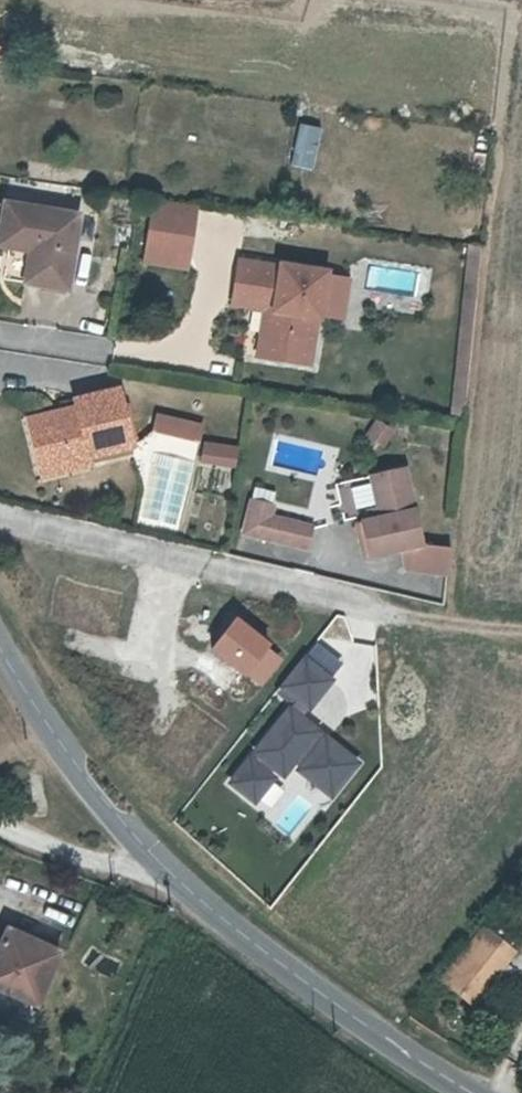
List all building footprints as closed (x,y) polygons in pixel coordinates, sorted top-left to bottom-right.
[(0,198),(0,243),(3,243),(0,260),(0,276),(59,285),(71,209),(0,198)] [(149,198),(146,213),(189,219),(190,204),(149,198)] [(189,219),(146,213),(142,244),(184,249),(189,219)] [(182,265),(184,249),(142,244),(140,260),(182,265)] [(240,261),(235,294),(273,302),(266,356),(309,364),(317,317),(322,318),(329,270),(283,262),(282,269),(240,261)] [(273,302),(235,294),(233,306),(261,312),(254,354),(266,356),(273,302)] [(102,443),(139,434),(126,383),(88,394),(89,405),(65,410),(63,399),(35,408),(50,458),(75,452),(77,460),(104,453),(102,443)] [(185,430),(189,412),(153,405),(149,422),(185,430)] [(206,416),(189,412),(185,430),(202,434),(206,416)] [(154,448),(194,453),(196,440),(156,434),(154,448)] [(207,443),(204,457),(234,462),(237,448),(207,443)] [(381,518),(363,522),(358,523),(365,558),(402,550),(423,545),(407,469),(372,477),(381,518)] [(361,515),(363,522),(381,518),(372,477),(365,478),(372,513),(361,515)] [(275,539),(280,517),(270,515),(272,505),(251,499),(243,531),(275,539)] [(311,524),(280,517),(275,539),(306,547),(311,524)] [(423,545),(402,550),(406,570),(412,569),(448,573),(451,548),(423,545)] [(286,701),(224,785),(272,821),(295,790),(324,812),(361,761),(302,717),(332,677),(302,654),(274,692),(286,701)] [(28,945),(33,937),(12,927),(7,934),(28,945)] [(497,995),(491,991),(483,985),(510,950),(488,932),(444,988),(481,1016),(497,995)] [(33,937),(28,945),(7,934),(0,951),(0,981),(38,998),(61,949),(33,937)] [(483,985),(491,991),(518,956),(510,950),(483,985)]
